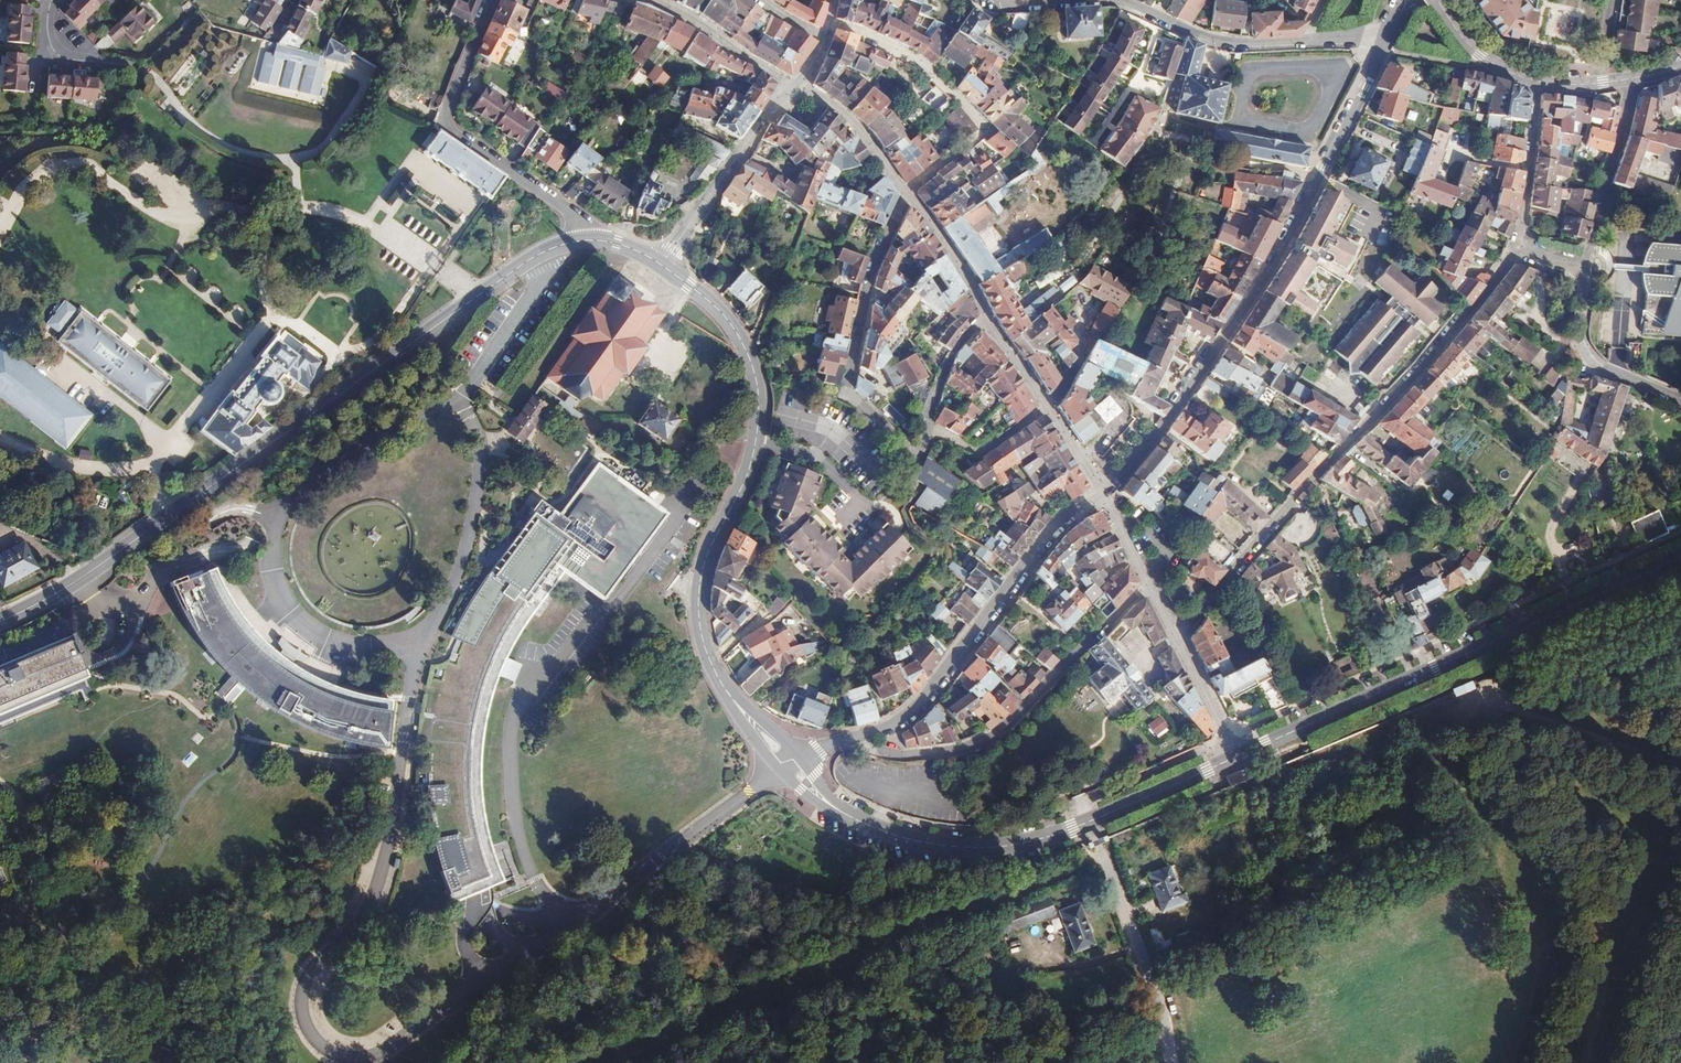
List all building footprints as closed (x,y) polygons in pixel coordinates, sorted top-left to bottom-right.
[(68,7),(71,9),(75,13),(68,20),(79,30),(86,23),(85,21),(100,6),(94,0),(76,0),(68,7)] [(262,34),(268,40),(270,41),(276,43),(284,32),(272,23),(280,11),(274,6),(279,0),(255,0),(252,4),(258,9),(251,20),(265,30),(262,34)] [(296,8),(310,15),(313,16),(321,0),(300,0),(296,8)] [(480,0),(469,0),(467,5),(455,0),(450,12),(471,20),(480,0)] [(501,0),(491,24),(515,35),(525,11),(510,4),(501,0)] [(562,8),(566,0),(542,0),(562,8)] [(575,14),(581,0),(575,0),(570,12),(571,13),(575,14)] [(600,21),(602,15),(608,1),(608,0),(581,0),(575,14),(600,21)] [(677,2),(699,14),(708,0),(678,0),(677,2)] [(699,14),(732,38),(744,20),(733,12),(735,8),(747,17),(754,6),(747,0),(708,0),(699,14)] [(786,5),(784,8),(818,27),(823,15),(826,2),(823,0),(813,0),(810,6),(800,0),(788,0),(786,5)] [(848,0),(839,0),(835,18),(848,23),(855,2),(848,0)] [(871,7),(862,28),(897,43),(910,49),(916,43),(922,37),(907,30),(910,23),(915,12),(917,7),(908,3),(898,24),(884,17),(889,5),(879,0),(876,8),(871,7)] [(919,4),(917,7),(915,12),(924,17),(928,10),(924,7),(922,0),(911,0),(919,4)] [(1164,12),(1174,16),(1184,0),(1171,0),(1164,12)] [(1174,16),(1189,23),(1204,0),(1184,0),(1174,16)] [(1306,12),(1313,0),(1294,0),(1292,4),(1306,12)] [(1531,15),(1534,0),(1475,0),(1488,3),(1488,7),(1531,15)] [(1633,57),(1636,56),(1642,55),(1643,50),(1645,50),(1649,25),(1653,26),(1658,0),(1621,0),(1618,14),(1624,15),(1622,28),(1616,27),(1615,35),(1618,36),(1617,43),(1616,45),(1619,46),(1617,54),(1633,57)] [(608,1),(602,15),(620,20),(625,5),(608,1)] [(1212,1),(1209,24),(1240,27),(1242,3),(1212,1)] [(855,2),(848,23),(862,28),(871,7),(859,3),(855,2)] [(136,3),(107,33),(113,39),(125,27),(137,38),(154,21),(136,3)] [(635,5),(634,7),(627,28),(648,35),(639,48),(635,46),(630,52),(634,55),(632,57),(641,64),(655,45),(659,40),(672,19),(646,6),(635,5)] [(26,8),(9,6),(6,44),(28,45),(30,19),(28,19),(25,18),(26,8)] [(744,20),(732,38),(731,39),(750,52),(752,54),(758,43),(749,37),(755,29),(764,34),(770,16),(764,13),(755,6),(754,6),(747,17),(744,20)] [(296,8),(286,30),(300,37),(310,15),(296,8)] [(71,9),(64,16),(68,20),(75,13),(71,9)] [(977,45),(988,52),(1002,61),(1005,63),(1010,56),(977,35),(986,21),(970,9),(955,31),(977,45)] [(1094,9),(1063,11),(1065,41),(1096,39),(1094,9)] [(1250,12),(1250,36),(1294,34),(1302,21),(1277,22),(1276,10),(1250,12)] [(926,31),(933,21),(924,17),(915,12),(910,23),(926,31)] [(1015,13),(1014,13),(1008,26),(1020,32),(1029,12),(1015,13)] [(786,48),(776,67),(791,75),(814,43),(777,20),(770,16),(764,34),(786,48)] [(1100,101),(1077,137),(1098,152),(1121,123),(1135,99),(1158,112),(1164,99),(1170,83),(1153,77),(1154,76),(1150,75),(1154,66),(1155,67),(1161,53),(1158,52),(1161,44),(1164,45),(1164,44),(1182,50),(1184,42),(1127,16),(1123,23),(1140,30),(1139,32),(1141,32),(1137,41),(1135,40),(1128,54),(1131,55),(1121,73),(1119,72),(1110,85),(1112,87),(1103,102),(1100,101)] [(691,29),(672,19),(659,40),(667,44),(677,48),(681,46),(691,29)] [(1076,84),(1066,99),(1076,106),(1068,119),(1058,113),(1053,120),(1077,137),(1100,101),(1103,102),(1112,87),(1110,85),(1119,72),(1121,73),(1131,55),(1128,54),(1135,40),(1137,41),(1141,32),(1139,32),(1140,30),(1123,23),(1120,30),(1109,25),(1101,41),(1112,47),(1104,61),(1093,54),(1084,70),(1095,77),(1086,90),(1076,84)] [(491,24),(477,54),(497,65),(499,60),(505,46),(509,47),(515,35),(491,24)] [(125,27),(113,39),(116,41),(125,32),(134,41),(137,38),(125,27)] [(872,62),(877,52),(855,41),(856,37),(834,29),(828,48),(851,57),(852,53),(872,62)] [(284,32),(276,43),(294,48),(300,37),(286,30),(284,32)] [(718,47),(697,32),(684,57),(705,66),(712,52),(716,51),(717,49),(718,47)] [(103,52),(114,42),(106,34),(96,44),(103,52)] [(758,43),(752,54),(758,57),(776,67),(786,48),(764,34),(758,43)] [(942,52),(940,53),(961,68),(971,54),(973,50),(964,44),(965,42),(953,35),(952,35),(942,52)] [(916,43),(910,49),(915,51),(931,64),(940,53),(942,52),(922,37),(916,43)] [(349,53),(329,41),(329,43),(328,44),(321,55),(319,55),(294,48),(276,43),(270,41),(268,40),(263,38),(262,42),(270,43),(268,50),(260,48),(254,78),(273,82),(279,55),(282,56),(277,83),(292,86),(298,59),(301,60),(296,87),(315,91),(323,67),(320,66),(324,56),(346,64),(349,53)] [(1185,39),(1184,42),(1182,50),(1170,83),(1164,99),(1158,112),(1145,136),(1304,169),(1308,149),(1213,130),(1213,133),(1202,131),(1201,137),(1161,130),(1168,112),(1215,123),(1225,87),(1193,78),(1201,46),(1185,39)] [(659,40),(655,45),(664,49),(667,44),(659,40)] [(1170,83),(1182,50),(1164,44),(1164,45),(1161,44),(1158,52),(1161,53),(1155,67),(1154,66),(1150,75),(1154,76),(1153,77),(1170,83)] [(971,54),(982,61),(988,52),(977,45),(973,50),(971,54)] [(828,48),(825,59),(844,67),(848,69),(851,57),(828,48)] [(712,52),(705,66),(713,71),(716,72),(719,64),(741,76),(743,74),(748,77),(746,82),(752,84),(751,85),(767,99),(775,85),(760,71),(717,49),(716,51),(712,52)] [(872,64),(881,67),(886,56),(877,52),(872,62),(872,64)] [(969,69),(955,87),(973,106),(989,89),(981,82),(991,66),(997,68),(1002,61),(988,52),(982,61),(975,73),(969,69)] [(872,64),(872,62),(852,53),(851,57),(848,69),(867,75),(872,64)] [(25,56),(5,55),(3,92),(25,94),(27,67),(24,67),(25,56)] [(825,94),(834,81),(844,67),(825,59),(811,85),(825,94)] [(499,60),(497,65),(518,78),(521,72),(499,60)] [(657,65),(648,76),(661,85),(669,74),(657,65)] [(1388,65),(1374,90),(1382,92),(1400,98),(1406,85),(1410,77),(1388,65)] [(989,89),(973,106),(981,113),(996,99),(1006,91),(990,76),(997,68),(991,66),(981,82),(989,89)] [(638,68),(629,80),(638,86),(646,74),(638,68)] [(61,70),(49,69),(48,77),(60,78),(61,70)] [(1453,71),(1452,70),(1446,101),(1456,103),(1459,91),(1463,71),(1453,71)] [(86,72),(73,71),(73,79),(85,80),(86,72)] [(1464,71),(1463,71),(1459,91),(1466,92),(1465,95),(1473,97),(1474,92),(1478,74),(1464,71)] [(1479,74),(1478,74),(1474,92),(1490,96),(1488,105),(1486,117),(1502,120),(1505,105),(1506,99),(1509,85),(1479,74)] [(48,77),(46,98),(71,100),(73,79),(60,78),(48,77)] [(1657,86),(1661,115),(1663,115),(1665,121),(1672,118),(1669,109),(1680,104),(1680,79),(1680,77),(1672,80),(1657,86)] [(85,80),(73,79),(71,100),(96,102),(97,81),(85,80)] [(847,110),(868,88),(861,81),(853,89),(848,84),(847,86),(845,84),(842,87),(834,81),(825,94),(831,98),(839,103),(847,110)] [(607,89),(618,95),(623,89),(611,82),(607,89)] [(693,88),(689,98),(723,107),(729,99),(738,105),(741,101),(757,113),(767,99),(751,85),(743,98),(733,91),(714,85),(712,93),(693,88)] [(1400,98),(1404,99),(1425,105),(1429,97),(1406,85),(1400,98)] [(1510,85),(1509,85),(1506,99),(1512,101),(1511,106),(1505,105),(1502,120),(1512,122),(1525,124),(1527,99),(1522,89),(1510,85)] [(495,124),(496,124),(509,106),(511,104),(487,88),(473,108),(475,110),(474,112),(480,116),(482,114),(486,118),(495,124)] [(889,159),(919,136),(917,134),(906,144),(898,134),(901,131),(888,112),(885,113),(882,110),(886,105),(868,88),(847,110),(863,126),(877,144),(889,159)] [(551,90),(548,95),(550,96),(556,99),(557,96),(559,94),(551,90)] [(1400,98),(1382,92),(1375,116),(1397,123),(1404,99),(1400,98)] [(1474,92),(1473,97),(1472,101),(1488,105),(1490,96),(1474,92)] [(1571,114),(1572,100),(1543,95),(1542,110),(1545,110),(1571,114)] [(1654,100),(1638,97),(1636,112),(1635,119),(1629,138),(1642,142),(1644,135),(1654,137),(1656,125),(1650,123),(1654,100)] [(723,107),(689,98),(684,111),(718,120),(723,107)] [(1005,109),(990,123),(998,131),(1015,147),(1029,133),(1013,116),(1024,105),(1016,98),(1005,109)] [(729,99),(723,107),(718,120),(717,124),(739,140),(757,113),(741,101),(738,105),(729,99)] [(996,99),(981,113),(990,123),(1005,109),(996,99)] [(1121,123),(1098,152),(1121,168),(1145,136),(1158,112),(1135,99),(1121,123)] [(1594,105),(1572,100),(1571,114),(1570,123),(1589,128),(1590,124),(1592,116),(1594,105)] [(945,102),(939,108),(944,112),(950,107),(945,102)] [(1471,109),(1456,105),(1454,110),(1470,113),(1471,109)] [(1618,110),(1594,105),(1592,116),(1605,118),(1616,121),(1618,110)] [(496,124),(495,126),(498,129),(512,108),(509,106),(496,124)] [(957,106),(942,119),(960,141),(975,129),(957,106)] [(516,142),(525,149),(526,148),(539,130),(541,126),(533,121),(533,122),(512,108),(498,129),(501,131),(500,132),(509,138),(511,136),(517,141),(516,142)] [(826,108),(815,124),(831,137),(841,145),(852,138),(839,126),(842,121),(826,108)] [(1439,110),(1436,124),(1450,126),(1459,128),(1466,129),(1469,115),(1454,112),(1439,110)] [(1570,123),(1571,114),(1545,110),(1544,117),(1550,118),(1550,122),(1557,123),(1556,131),(1547,130),(1548,122),(1541,121),(1540,148),(1557,151),(1558,147),(1560,136),(1569,137),(1570,123)] [(910,124),(920,116),(915,111),(905,119),(910,124)] [(808,133),(802,129),(782,116),(781,115),(778,120),(774,126),(790,131),(789,132),(793,135),(800,141),(808,150),(819,163),(825,165),(833,155),(821,149),(831,137),(815,124),(809,131),(808,133)] [(1486,117),(1482,133),(1489,134),(1495,135),(1509,137),(1512,122),(1502,120),(1486,117)] [(1616,121),(1605,118),(1603,126),(1603,129),(1599,128),(1598,132),(1592,130),(1588,147),(1608,152),(1616,121)] [(730,152),(734,147),(731,146),(729,148),(684,125),(685,122),(680,119),(672,135),(686,143),(685,145),(707,156),(712,158),(722,163),(730,152)] [(1039,124),(1020,152),(1027,158),(1034,148),(1047,129),(1039,124)] [(1436,124),(1434,132),(1445,136),(1450,126),(1436,124)] [(774,126),(770,125),(761,140),(776,147),(789,132),(790,131),(774,126)] [(1656,125),(1654,137),(1644,135),(1642,142),(1644,143),(1664,149),(1680,152),(1680,138),(1666,135),(1668,128),(1665,127),(1656,125)] [(1015,147),(998,131),(986,142),(1002,158),(1003,159),(1015,147)] [(490,199),(505,178),(440,132),(425,153),(490,199)] [(793,135),(789,132),(776,147),(794,165),(808,150),(800,141),(793,135)] [(1416,177),(1408,193),(1446,208),(1452,197),(1454,190),(1435,184),(1437,178),(1429,176),(1439,152),(1441,153),(1448,137),(1445,136),(1434,132),(1432,139),(1429,150),(1416,177)] [(1417,133),(1413,142),(1414,143),(1429,150),(1432,139),(1417,133)] [(1495,135),(1490,160),(1509,164),(1522,160),(1523,152),(1508,149),(1510,139),(1510,137),(1509,137),(1495,135)] [(924,143),(920,137),(919,136),(889,159),(906,182),(941,156),(937,151),(934,153),(925,142),(924,143)] [(1581,140),(1569,137),(1560,136),(1558,147),(1567,148),(1568,144),(1579,146),(1581,140)] [(857,143),(852,138),(841,145),(847,153),(841,158),(835,153),(833,155),(825,165),(827,167),(834,170),(838,173),(858,168),(869,158),(860,146),(857,143)] [(1629,138),(1629,139),(1624,153),(1641,158),(1650,162),(1652,155),(1660,158),(1659,162),(1679,169),(1680,163),(1680,152),(1664,149),(1644,143),(1642,142),(1629,138)] [(555,172),(559,166),(568,153),(547,139),(535,157),(555,172)] [(1523,152),(1524,141),(1510,139),(1508,149),(1523,152)] [(1429,150),(1414,143),(1401,170),(1416,177),(1429,150)] [(571,156),(566,164),(582,175),(590,167),(601,160),(580,145),(571,156)] [(525,149),(516,161),(522,165),(532,152),(526,148),(525,149)] [(1034,148),(1027,158),(1035,166),(1028,170),(1012,181),(1004,186),(984,199),(996,215),(1002,211),(997,201),(1010,192),(1008,188),(1043,164),(1034,148)] [(1557,151),(1540,148),(1539,148),(1537,159),(1555,163),(1556,156),(1557,151)] [(1363,152),(1348,178),(1371,191),(1386,163),(1363,152)] [(559,166),(562,168),(566,164),(571,156),(568,153),(559,166)] [(1641,158),(1624,153),(1622,159),(1639,164),(1641,158)] [(981,173),(991,166),(982,154),(973,160),(976,165),(981,173)] [(703,161),(707,165),(712,158),(707,156),(703,161)] [(1537,159),(1532,187),(1551,189),(1554,175),(1560,176),(1567,177),(1572,161),(1556,156),(1555,163),(1537,159)] [(697,179),(705,185),(722,163),(712,158),(707,165),(697,179)] [(956,165),(953,161),(936,174),(938,176),(942,182),(948,179),(960,170),(968,181),(970,181),(981,173),(976,165),(971,169),(964,159),(956,165)] [(1639,164),(1622,159),(1613,184),(1630,190),(1639,164)] [(742,168),(758,180),(763,173),(747,162),(742,168)] [(819,163),(814,173),(822,177),(827,167),(825,165),(819,163)] [(1477,165),(1464,163),(1460,175),(1471,179),(1477,165)] [(1004,186),(991,166),(981,173),(970,181),(984,199),(1004,186)] [(582,175),(573,185),(578,189),(586,194),(587,192),(613,210),(625,192),(590,167),(582,175)] [(787,200),(806,214),(811,204),(814,196),(822,177),(814,173),(801,167),(801,168),(793,186),(787,200)] [(822,177),(814,196),(857,213),(861,199),(861,197),(828,184),(834,170),(827,167),(822,177)] [(751,191),(770,204),(775,192),(758,180),(742,168),(722,195),(739,207),(751,191)] [(1522,182),(1522,174),(1497,169),(1494,181),(1502,183),(1499,190),(1520,195),(1522,182)] [(652,170),(632,207),(641,211),(640,213),(651,219),(657,209),(661,211),(668,198),(660,194),(654,191),(657,186),(654,185),(660,174),(652,170)] [(758,180),(775,192),(787,200),(793,186),(778,177),(776,179),(764,171),(763,173),(758,180)] [(1290,202),(1300,183),(1289,181),(1291,174),(1283,172),(1281,180),(1273,179),(1268,199),(1278,200),(1290,202)] [(1233,186),(1232,193),(1248,196),(1268,199),(1273,179),(1235,174),(1233,186)] [(1456,185),(1452,197),(1467,204),(1472,193),(1467,190),(1471,179),(1460,175),(1456,185)] [(1554,175),(1551,189),(1557,189),(1559,181),(1560,181),(1560,176),(1554,175)] [(928,209),(958,189),(959,188),(957,185),(954,187),(948,179),(942,182),(938,176),(918,191),(917,195),(928,209)] [(857,213),(856,216),(882,225),(896,195),(883,177),(864,194),(875,197),(873,203),(861,199),(857,213)] [(390,206),(416,188),(409,179),(384,197),(390,206)] [(1656,190),(1669,194),(1671,187),(1659,183),(1656,190)] [(573,185),(563,194),(572,199),(578,189),(573,185)] [(654,191),(660,194),(662,190),(657,186),(654,191)] [(1551,189),(1532,187),(1530,210),(1542,213),(1554,216),(1557,197),(1570,201),(1595,208),(1596,194),(1577,190),(1557,189),(1551,189)] [(960,215),(972,207),(958,189),(928,209),(942,227),(960,215)] [(1275,277),(1264,293),(1281,303),(1308,320),(1317,305),(1296,292),(1301,283),(1306,275),(1313,264),(1316,260),(1326,266),(1331,263),(1343,270),(1355,249),(1329,235),(1335,223),(1339,215),(1346,202),(1339,199),(1336,192),(1330,194),(1322,189),(1296,238),(1301,241),(1298,246),(1295,253),(1291,258),(1287,255),(1275,277)] [(1499,190),(1498,195),(1495,204),(1492,212),(1500,216),(1499,220),(1512,226),(1516,214),(1518,203),(1520,195),(1499,190)] [(1224,192),(1220,205),(1230,209),(1231,203),(1232,193),(1224,192)] [(1248,196),(1232,193),(1231,203),(1246,206),(1248,196)] [(1507,239),(1512,226),(1499,220),(1500,216),(1492,212),(1495,204),(1481,198),(1464,228),(1475,234),(1475,235),(1481,238),(1486,227),(1495,231),(1494,233),(1507,239)] [(1285,210),(1290,202),(1278,200),(1275,206),(1285,210)] [(1570,201),(1565,219),(1590,225),(1595,208),(1570,201)] [(1231,203),(1230,209),(1244,213),(1246,206),(1231,203)] [(896,235),(898,236),(905,241),(920,219),(910,206),(896,235)] [(1289,212),(1285,210),(1275,206),(1272,210),(1266,209),(1265,211),(1257,209),(1256,212),(1254,217),(1259,218),(1280,225),(1289,212)] [(1244,213),(1230,209),(1227,217),(1240,223),(1244,213)] [(992,260),(960,215),(942,227),(952,241),(966,261),(981,282),(1021,258),(1041,246),(1051,239),(1044,229),(992,260)] [(1269,243),(1280,225),(1259,218),(1244,243),(1239,242),(1241,238),(1231,233),(1233,227),(1224,224),(1216,243),(1220,245),(1242,254),(1260,262),(1269,243)] [(909,249),(929,230),(920,219),(905,241),(898,236),(895,240),(900,244),(901,243),(904,246),(897,252),(902,256),(909,249)] [(1561,233),(1587,239),(1590,225),(1565,219),(1561,233)] [(1455,246),(1472,253),(1480,257),(1482,252),(1475,248),(1481,238),(1475,235),(1475,234),(1464,228),(1463,230),(1455,246)] [(916,258),(937,241),(929,230),(909,249),(916,258)] [(1436,231),(1431,230),(1426,239),(1431,242),(1436,231)] [(1051,239),(1041,246),(1043,250),(1047,248),(1047,249),(1051,246),(1052,247),(1055,245),(1055,244),(1060,241),(1057,236),(1055,237),(1051,239)] [(924,269),(941,256),(945,254),(937,241),(916,258),(924,269)] [(1214,257),(1220,245),(1216,243),(1214,242),(1209,255),(1214,257)] [(1651,243),(1641,275),(1647,293),(1644,333),(1680,336),(1680,246),(1651,243)] [(1440,277),(1454,292),(1465,279),(1460,277),(1472,253),(1455,246),(1451,252),(1442,248),(1435,263),(1444,266),(1442,270),(1444,271),(1440,277)] [(878,275),(902,288),(905,290),(907,288),(912,282),(907,277),(906,278),(896,270),(902,256),(897,252),(890,247),(888,250),(885,258),(878,275)] [(1316,260),(1313,264),(1345,284),(1362,252),(1355,249),(1343,270),(1331,263),(1326,266),(1316,260)] [(860,272),(866,259),(842,250),(839,259),(845,262),(842,276),(859,283),(863,273),(860,272)] [(1207,259),(1202,268),(1203,269),(1214,274),(1209,285),(1237,299),(1249,284),(1260,262),(1242,254),(1227,281),(1218,277),(1223,266),(1207,259)] [(924,269),(912,282),(907,288),(919,298),(918,300),(937,317),(944,310),(964,290),(941,256),(924,269)] [(1021,258),(981,282),(979,284),(982,292),(991,309),(995,317),(998,322),(1009,339),(1034,323),(1034,321),(1041,316),(1051,309),(1055,307),(1062,300),(1053,289),(1020,313),(1014,304),(1007,290),(1021,282),(1019,277),(1029,270),(1021,258)] [(702,279),(707,284),(717,272),(705,262),(702,279)] [(1420,321),(1428,326),(1437,315),(1443,309),(1430,298),(1438,290),(1416,273),(1409,281),(1389,265),(1375,284),(1391,296),(1384,305),(1377,300),(1333,350),(1349,364),(1347,376),(1361,372),(1376,386),(1420,335),(1413,328),(1420,321)] [(1086,278),(1082,281),(1080,283),(1094,292),(1109,300),(1118,306),(1129,286),(1120,281),(1105,272),(1093,266),(1086,278)] [(1496,289),(1469,322),(1486,336),(1520,363),(1526,354),(1506,336),(1490,323),(1495,317),(1503,322),(1511,309),(1521,314),(1531,300),(1521,293),(1535,272),(1516,266),(1496,289)] [(1135,275),(1127,269),(1120,281),(1129,286),(1135,275)] [(1214,274),(1203,269),(1197,281),(1207,286),(1208,287),(1209,285),(1214,274)] [(742,271),(726,289),(741,304),(744,301),(748,305),(757,295),(754,292),(759,287),(742,271)] [(1476,283),(1483,286),(1489,277),(1486,275),(1481,273),(1476,283)] [(896,289),(900,292),(902,288),(878,275),(875,285),(878,287),(882,291),(885,293),(889,287),(894,291),(896,289)] [(1062,294),(1075,284),(1070,277),(1057,287),(1062,294)] [(1454,292),(1463,300),(1468,305),(1483,286),(1476,283),(1465,279),(1454,292)] [(641,345),(662,314),(650,305),(651,304),(642,298),(641,299),(632,293),(633,292),(626,286),(624,288),(614,280),(592,311),(589,309),(571,335),(574,337),(546,376),(560,385),(578,398),(581,395),(585,396),(586,395),(588,393),(590,395),(592,393),(594,394),(593,396),(597,399),(599,398),(602,400),(623,371),(625,372),(644,347),(641,345)] [(1190,299),(1185,310),(1220,324),(1237,299),(1209,285),(1208,287),(1207,286),(1204,294),(1214,299),(1210,310),(1208,314),(1198,310),(1200,305),(1200,304),(1190,299)] [(940,341),(951,352),(960,337),(964,331),(969,325),(979,315),(967,287),(964,290),(944,310),(956,323),(940,341)] [(900,292),(883,311),(898,323),(914,304),(918,300),(919,298),(907,288),(905,290),(902,288),(900,292)] [(1106,304),(1109,300),(1094,292),(1092,296),(1106,304)] [(1264,293),(1243,326),(1287,351),(1289,352),(1296,339),(1270,323),(1281,303),(1264,293)] [(830,322),(827,332),(834,334),(843,336),(848,337),(857,300),(836,295),(834,306),(828,305),(824,320),(830,322)] [(77,308),(65,299),(56,311),(68,320),(69,318),(73,321),(59,339),(69,347),(107,376),(145,406),(167,378),(104,329),(81,311),(79,312),(76,310),(77,308)] [(918,300),(914,304),(929,317),(927,320),(931,324),(937,317),(918,300)] [(1117,309),(1118,306),(1109,300),(1106,304),(1117,309)] [(1185,310),(1165,302),(1160,313),(1167,316),(1163,324),(1156,321),(1144,345),(1152,349),(1170,358),(1187,366),(1191,361),(1172,353),(1183,330),(1206,341),(1210,344),(1220,324),(1185,310)] [(874,304),(870,330),(874,331),(887,340),(885,346),(889,354),(907,331),(901,326),(898,323),(883,311),(874,304)] [(1101,337),(1117,309),(1106,304),(1093,328),(1092,327),(1086,336),(1089,338),(1085,344),(1082,351),(1089,354),(1096,342),(1101,337)] [(1208,314),(1210,310),(1200,305),(1198,310),(1208,314)] [(1051,309),(1041,316),(1056,337),(1060,340),(1066,349),(1075,342),(1066,329),(1073,324),(1069,319),(1062,324),(1051,309)] [(1428,326),(1437,334),(1447,321),(1437,315),(1428,326)] [(1034,323),(1009,339),(1017,351),(1019,349),(1030,365),(1048,394),(1058,380),(1044,357),(1048,353),(1044,347),(1056,337),(1041,316),(1034,321),(1034,323)] [(1512,330),(1503,322),(1495,317),(1490,323),(1506,336),(1512,330)] [(1469,322),(1451,344),(1468,357),(1486,336),(1469,322)] [(1256,351),(1275,363),(1276,361),(1281,363),(1287,351),(1243,326),(1231,343),(1251,357),(1256,351)] [(869,329),(865,349),(876,352),(877,351),(885,346),(887,340),(874,331),(870,330),(869,329)] [(906,388),(921,418),(932,391),(915,357),(924,352),(916,339),(907,331),(889,354),(890,355),(894,364),(906,388)] [(954,365),(947,384),(971,403),(987,384),(1006,361),(981,333),(969,348),(966,346),(957,357),(963,362),(973,352),(985,367),(972,379),(958,371),(959,369),(954,365)] [(843,336),(834,334),(832,340),(825,338),(818,372),(826,374),(824,383),(839,386),(847,342),(841,341),(843,336)] [(236,453),(274,430),(263,422),(248,431),(240,425),(252,410),(250,409),(259,397),(262,400),(264,401),(269,401),(272,401),(276,398),(280,395),(281,391),(281,387),(280,384),(279,382),(279,381),(276,379),(274,378),(281,368),(308,389),(312,372),(319,362),(301,347),(295,354),(275,339),(263,354),(265,356),(234,397),(231,395),(207,431),(236,453)] [(1050,348),(1067,369),(1075,359),(1066,349),(1060,340),(1050,348)] [(1145,367),(1144,366),(1137,362),(1096,342),(1089,354),(1083,364),(1098,371),(1134,389),(1145,367)] [(1451,344),(1427,373),(1443,386),(1451,392),(1457,384),(1457,381),(1451,377),(1468,357),(1451,344)] [(876,352),(865,349),(861,367),(873,374),(874,367),(880,368),(881,366),(883,369),(885,374),(894,394),(906,388),(894,364),(889,366),(886,360),(890,355),(889,354),(885,346),(876,352)] [(0,349),(0,392),(67,444),(89,415),(1,347),(0,349)] [(1227,348),(1219,360),(1247,377),(1254,368),(1259,371),(1260,370),(1255,366),(1251,363),(1227,348)] [(1170,358),(1152,349),(1150,352),(1144,366),(1145,367),(1134,389),(1130,396),(1146,405),(1162,417),(1168,409),(1159,403),(1151,398),(1170,358)] [(1283,365),(1282,366),(1287,368),(1294,355),(1289,352),(1287,351),(1281,363),(1283,365)] [(1219,360),(1209,374),(1223,382),(1224,381),(1252,396),(1259,384),(1253,381),(1247,377),(1219,360)] [(1006,361),(987,384),(1002,404),(1022,385),(1006,361)] [(1273,365),(1280,369),(1282,366),(1283,365),(1281,363),(1276,361),(1275,363),(1273,365)] [(1061,403),(1057,407),(1083,446),(1099,433),(1094,426),(1099,423),(1099,419),(1096,415),(1093,415),(1090,411),(1092,409),(1082,395),(1087,392),(1098,371),(1083,364),(1061,403)] [(1552,387),(1558,371),(1548,367),(1542,383),(1552,387)] [(1247,377),(1253,381),(1259,371),(1254,368),(1247,377)] [(1429,442),(1436,434),(1413,419),(1442,388),(1443,386),(1427,373),(1389,413),(1429,442)] [(1307,412),(1300,424),(1335,446),(1356,420),(1305,391),(1277,374),(1268,390),(1307,412)] [(858,377),(856,388),(868,400),(875,388),(859,375),(858,377)] [(1560,432),(1600,455),(1601,456),(1625,389),(1592,376),(1588,377),(1588,390),(1600,391),(1592,417),(1588,426),(1583,425),(1569,420),(1559,417),(1557,428),(1560,432)] [(1565,377),(1562,398),(1573,401),(1575,391),(1579,391),(1580,380),(1565,377)] [(546,406),(592,438),(599,427),(582,416),(582,417),(570,408),(578,398),(560,385),(546,406)] [(1002,404),(1016,422),(1035,406),(1022,385),(1002,404)] [(532,396),(517,417),(509,430),(522,440),(546,406),(532,396)] [(1562,398),(1561,408),(1570,410),(1573,401),(1562,398)] [(678,420),(653,401),(638,423),(663,441),(678,420)] [(959,417),(949,429),(957,434),(974,414),(967,408),(959,417)] [(1570,410),(1561,408),(1559,417),(1569,420),(1570,410)] [(959,417),(942,409),(936,422),(949,429),(959,417)] [(1198,427),(1180,414),(1169,429),(1202,453),(1213,438),(1218,441),(1229,426),(1209,412),(1198,427)] [(1422,450),(1428,443),(1429,442),(1389,413),(1379,423),(1420,453),(1422,450)] [(1587,415),(1583,425),(1588,426),(1592,417),(1587,415)] [(1044,416),(1033,423),(1043,438),(1053,431),(1044,416)] [(1033,423),(1006,441),(1019,462),(1026,458),(1035,452),(1039,458),(1061,444),(1053,431),(1043,438),(1033,423)] [(1553,442),(1593,467),(1600,455),(1560,432),(1553,442)] [(1365,437),(1355,447),(1410,486),(1439,452),(1432,447),(1427,454),(1422,459),(1417,455),(1414,458),(1407,467),(1393,456),(1378,446),(1369,440),(1365,437)] [(1372,437),(1369,440),(1378,446),(1380,443),(1372,437)] [(1173,447),(1163,439),(1155,449),(1166,457),(1173,447)] [(1006,441),(982,459),(983,461),(995,476),(993,477),(999,486),(997,487),(996,488),(981,497),(990,503),(996,504),(1012,492),(1004,479),(1006,478),(1002,472),(1016,465),(1019,462),(1006,441)] [(1427,454),(1432,447),(1428,443),(1422,450),(1427,454)] [(1038,492),(1040,491),(1075,466),(1061,444),(1039,458),(1023,469),(1031,480),(1038,492)] [(1325,456),(1312,445),(1299,460),(1300,461),(1281,481),(1292,491),(1325,456)] [(1407,467),(1414,458),(1399,448),(1393,456),(1407,467)] [(1166,457),(1155,449),(1130,481),(1152,496),(1163,482),(1158,478),(1165,470),(1171,461),(1166,457)] [(925,457),(915,478),(926,487),(925,488),(925,489),(938,498),(945,503),(960,482),(925,457)] [(1344,457),(1320,479),(1350,499),(1359,485),(1343,475),(1353,464),(1344,457)] [(995,476),(983,461),(965,474),(980,487),(990,479),(992,478),(993,477),(995,476)] [(1178,466),(1171,461),(1165,470),(1172,475),(1178,466)] [(819,475),(785,462),(768,506),(775,509),(773,515),(779,522),(774,526),(785,539),(781,543),(813,577),(816,574),(838,597),(840,595),(845,601),(854,593),(858,597),(875,581),(877,583),(911,551),(886,525),(852,556),(854,558),(848,564),(838,554),(840,551),(808,518),(807,520),(803,515),(809,497),(811,498),(819,475)] [(665,513),(597,466),(576,496),(552,528),(532,514),(487,577),(489,579),(483,588),(473,581),(458,606),(444,632),(456,638),(454,643),(451,650),(448,658),(444,668),(440,681),(436,695),(434,703),(432,715),(430,726),(428,748),(427,765),(427,779),(428,800),(430,819),(435,843),(439,860),(444,876),(450,892),(456,904),(506,882),(498,861),(493,846),(488,829),(486,817),(483,804),(482,787),(482,764),(483,749),(485,729),(488,713),(494,692),(500,673),(507,656),(512,646),(521,631),(533,614),(542,602),(549,593),(560,581),(566,575),(603,602),(665,513)] [(1051,498),(1054,497),(1064,490),(1071,500),(1086,491),(1087,485),(1075,466),(1040,491),(1044,498),(1051,498)] [(1218,480),(1203,469),(1195,479),(1199,481),(1211,490),(1218,480)] [(990,479),(996,488),(997,487),(999,486),(993,477),(992,478),(990,479)] [(1267,520),(1223,480),(1214,492),(1208,500),(1210,501),(1199,515),(1205,520),(1213,527),(1217,523),(1216,519),(1222,513),(1227,513),(1229,511),(1254,534),(1267,520)] [(1152,496),(1130,481),(1120,492),(1135,505),(1138,501),(1149,511),(1154,506),(1158,501),(1152,496)] [(1211,490),(1199,481),(1188,496),(1175,488),(1172,486),(1166,495),(1199,516),(1199,515),(1210,501),(1208,500),(1214,492),(1211,490)] [(1012,492),(996,504),(1012,518),(1021,506),(1019,501),(1026,495),(1032,491),(1026,483),(1012,492)] [(1359,485),(1350,499),(1358,505),(1361,507),(1369,523),(1376,537),(1387,531),(1375,505),(1380,498),(1372,493),(1359,485)] [(938,498),(925,489),(915,504),(929,514),(934,507),(939,510),(945,503),(938,498)] [(92,504),(105,510),(109,500),(96,494),(92,504)] [(1324,516),(1317,504),(1314,506),(1320,518),(1324,516)] [(1015,521),(1023,527),(1036,510),(1028,505),(1015,521)] [(1361,507),(1358,505),(1352,515),(1360,528),(1369,523),(1361,507)] [(26,519),(27,515),(26,511),(21,509),(17,511),(16,516),(18,519),(22,521),(26,519)] [(1023,527),(1034,534),(1047,520),(1049,518),(1036,510),(1023,527)] [(1085,518),(1064,536),(1075,551),(1078,549),(1081,553),(1083,552),(1100,542),(1098,540),(1097,537),(1109,530),(1098,511),(1085,518)] [(1622,526),(1632,549),(1651,541),(1666,534),(1656,511),(1622,526)] [(999,541),(1018,556),(1034,534),(1023,527),(1015,521),(1014,520),(1003,535),(998,532),(993,538),(999,541)] [(743,537),(733,530),(725,547),(734,553),(743,537)] [(1339,543),(1332,530),(1325,533),(1333,547),(1339,543)] [(1097,572),(1101,570),(1105,568),(1100,558),(1119,548),(1112,535),(1100,542),(1083,552),(1086,556),(1097,572)] [(1210,585),(1222,571),(1219,568),(1230,556),(1209,535),(1201,551),(1190,549),(1182,561),(1188,566),(1187,570),(1195,576),(1199,576),(1210,585)] [(1252,565),(1242,576),(1248,582),(1254,594),(1273,586),(1281,602),(1297,595),(1290,579),(1304,573),(1294,550),(1278,535),(1266,549),(1279,560),(1280,564),(1261,573),(1252,565)] [(1064,536),(1050,555),(1059,566),(1068,558),(1075,551),(1064,536)] [(753,544),(743,537),(734,553),(743,560),(750,549),(753,544)] [(998,558),(1010,565),(1018,556),(999,541),(990,552),(981,547),(974,556),(987,565),(987,563),(991,566),(998,558)] [(34,563),(24,543),(0,556),(0,580),(4,588),(33,573),(29,566),(34,563)] [(734,553),(725,547),(716,570),(731,580),(743,560),(734,553)] [(1112,568),(1125,559),(1119,548),(1100,558),(1105,568),(1110,565),(1112,568)] [(1484,549),(1480,555),(1475,564),(1481,567),(1490,553),(1484,549)] [(1081,553),(1069,561),(1072,565),(1073,565),(1075,564),(1086,556),(1083,552),(1081,553)] [(1050,555),(1040,568),(1049,577),(1056,569),(1059,566),(1050,555)] [(1083,595),(1090,603),(1100,594),(1096,589),(1102,583),(1100,581),(1105,577),(1101,570),(1097,572),(1086,556),(1075,564),(1073,565),(1079,575),(1082,579),(1079,581),(1087,591),(1083,595)] [(1068,558),(1059,566),(1062,569),(1063,571),(1070,567),(1072,565),(1069,561),(1068,558)] [(1421,570),(1427,585),(1438,580),(1440,583),(1452,574),(1449,568),(1446,569),(1442,561),(1421,570)] [(38,570),(34,563),(29,566),(33,573),(38,570)] [(976,593),(984,599),(997,582),(977,567),(969,577),(950,564),(946,569),(963,583),(963,584),(965,585),(976,593)] [(1092,605),(1105,619),(1111,614),(1137,586),(1135,584),(1137,582),(1128,565),(1123,570),(1121,569),(1113,577),(1115,580),(1109,586),(1106,584),(1102,589),(1104,593),(1092,605)] [(1063,571),(1067,576),(1071,573),(1073,572),(1070,567),(1063,571)] [(1040,568),(1035,575),(1050,589),(1056,584),(1049,577),(1040,568)] [(1462,578),(1468,573),(1461,568),(1456,571),(1463,582),(1464,581),(1462,578)] [(183,579),(169,585),(174,597),(179,608),(187,621),(194,632),(205,647),(216,662),(229,676),(239,685),(249,694),(262,703),(280,714),(298,723),(320,732),(337,738),(359,743),(374,746),(389,749),(393,702),(374,699),(357,695),(342,690),(331,686),(316,680),(304,674),(295,668),(289,665),(293,659),(280,649),(278,652),(276,654),(268,647),(260,639),(250,629),(239,616),(233,607),(228,598),(223,589),(219,582),(213,570),(184,581),(183,579)] [(731,580),(716,570),(713,579),(711,586),(725,594),(741,605),(742,604),(754,615),(762,606),(749,595),(742,588),(731,580)] [(1290,579),(1297,595),(1299,598),(1319,589),(1310,570),(1304,573),(1290,579)] [(1414,615),(1426,642),(1435,639),(1430,628),(1434,627),(1423,604),(1464,583),(1463,582),(1456,571),(1452,574),(1440,583),(1438,580),(1427,585),(1404,596),(1414,615)] [(1358,577),(1367,597),(1376,593),(1366,573),(1358,577)] [(1071,581),(1074,585),(1079,581),(1082,579),(1079,575),(1075,578),(1071,581)] [(1241,578),(1232,588),(1239,601),(1246,599),(1251,592),(1247,583),(1241,578)] [(1066,581),(1074,590),(1076,588),(1074,585),(1071,581),(1068,579),(1066,581)] [(1169,579),(1163,585),(1167,592),(1174,583),(1169,579)] [(1068,595),(1074,590),(1066,581),(1059,587),(1062,590),(1068,595)] [(1056,584),(1050,589),(1051,590),(1057,595),(1058,594),(1062,590),(1059,587),(1058,586),(1056,584)] [(973,596),(976,593),(965,585),(962,588),(964,589),(973,596)] [(725,594),(711,586),(711,612),(716,619),(725,609),(723,606),(725,594)] [(1065,630),(1080,616),(1067,603),(1065,605),(1058,594),(1057,595),(1051,590),(1046,596),(1052,601),(1044,609),(1051,617),(1051,618),(1054,621),(1053,625),(1060,631),(1064,629),(1065,630)] [(1067,603),(1080,616),(1088,607),(1074,590),(1068,595),(1062,590),(1058,594),(1065,605),(1067,603)] [(950,611),(966,624),(984,599),(976,593),(973,596),(970,600),(963,595),(950,611)] [(1369,601),(1377,618),(1389,613),(1383,601),(1380,596),(1369,601)] [(776,597),(766,609),(774,616),(785,604),(776,597)] [(1135,606),(1121,621),(1131,631),(1139,622),(1153,647),(1166,640),(1145,599),(1135,606)] [(939,603),(928,614),(937,623),(948,612),(939,603)] [(751,618),(754,615),(742,604),(741,605),(732,616),(740,622),(747,614),(751,618)] [(725,609),(716,619),(725,626),(716,637),(720,647),(731,632),(735,635),(744,626),(740,622),(732,616),(725,609)] [(1398,633),(1407,651),(1426,642),(1414,615),(1405,620),(1408,627),(1398,633)] [(840,618),(842,630),(848,628),(847,618),(840,618)] [(1226,657),(1205,619),(1189,637),(1205,667),(1215,662),(1224,679),(1234,674),(1226,657)] [(1121,621),(1104,639),(1117,655),(1137,636),(1131,631),(1121,621)] [(997,625),(988,638),(1008,657),(1014,651),(1019,646),(997,625)] [(769,638),(763,628),(742,641),(754,658),(769,652),(772,656),(787,647),(780,633),(769,638)] [(924,639),(940,658),(947,650),(930,633),(924,639)] [(915,661),(924,681),(940,658),(924,639),(923,637),(909,651),(909,652),(910,655),(911,654),(915,661)] [(94,689),(71,638),(0,667),(0,728),(94,689)] [(988,638),(974,655),(982,662),(984,660),(991,665),(990,668),(999,676),(1000,675),(1014,663),(1008,657),(988,638)] [(1104,639),(1088,653),(1102,669),(1089,680),(1108,702),(1120,692),(1137,712),(1153,698),(1152,697),(1117,655),(1104,639)] [(823,646),(821,642),(812,643),(801,645),(787,647),(772,656),(769,659),(754,672),(745,680),(740,684),(748,694),(752,691),(759,685),(774,674),(776,675),(783,674),(783,666),(803,654),(807,659),(814,654),(813,653),(823,646)] [(907,687),(912,698),(924,681),(915,661),(911,654),(910,655),(909,652),(909,651),(907,645),(900,648),(892,652),(896,661),(898,664),(898,666),(907,687)] [(1243,648),(1226,657),(1234,674),(1253,664),(1243,648)] [(1157,657),(1170,682),(1182,672),(1171,650),(1157,657)] [(1014,651),(1008,657),(1014,663),(1017,660),(1020,657),(1014,651)] [(1035,659),(1048,671),(1061,658),(1056,653),(1052,658),(1044,651),(1035,659)] [(1023,666),(1026,663),(1020,657),(1017,660),(1023,666)] [(961,685),(967,692),(969,691),(988,671),(975,660),(963,674),(968,678),(961,685)] [(1271,679),(1260,660),(1253,664),(1234,674),(1224,679),(1221,681),(1218,674),(1210,678),(1224,705),(1233,700),(1232,699),(1256,687),(1271,679)] [(881,698),(907,687),(898,666),(891,669),(890,666),(879,671),(880,673),(872,677),(881,698)] [(1007,685),(1021,699),(1044,675),(1033,666),(1024,676),(1019,672),(1008,684),(1007,685)] [(740,675),(745,680),(754,672),(749,667),(740,675)] [(969,691),(977,702),(986,693),(997,681),(988,671),(969,691)] [(1162,688),(1174,702),(1191,688),(1182,672),(1170,682),(1162,688)] [(1286,706),(1271,679),(1256,687),(1270,713),(1286,706)] [(870,700),(866,683),(863,684),(864,687),(847,693),(845,692),(844,691),(843,691),(842,691),(840,693),(840,695),(840,696),(841,697),(842,697),(843,697),(845,697),(847,697),(854,725),(870,721),(876,718),(872,700),(870,700)] [(1174,702),(1187,718),(1201,706),(1191,688),(1174,702)] [(998,706),(1006,714),(1018,703),(1009,693),(1008,694),(1003,689),(998,693),(1004,700),(998,706)] [(969,694),(946,711),(954,724),(970,711),(979,704),(977,702),(969,691),(967,692),(969,694)] [(984,726),(987,729),(988,730),(1006,714),(998,706),(1004,700),(998,693),(997,692),(990,698),(986,693),(977,702),(979,704),(970,711),(978,720),(984,715),(990,722),(984,726)] [(819,729),(827,708),(795,695),(786,716),(819,729)] [(939,701),(935,706),(940,715),(946,711),(939,701)] [(1112,703),(1105,706),(1112,717),(1118,713),(1112,703)] [(921,720),(932,744),(957,741),(952,730),(943,735),(941,732),(947,728),(940,715),(935,706),(929,712),(921,720)] [(1204,739),(1213,732),(1213,731),(1210,725),(1211,725),(1201,706),(1187,718),(1204,739)] [(1146,724),(1156,739),(1169,731),(1159,716),(1146,724)] [(911,728),(916,746),(932,744),(921,720),(911,728)] [(943,735),(952,730),(950,727),(947,728),(941,732),(943,735)] [(905,748),(916,746),(911,728),(907,731),(902,735),(905,748)] [(1310,752),(1308,745),(1299,749),(1302,755),(1310,752)] [(1241,781),(1261,772),(1258,763),(1226,777),(1230,786),(1241,781)] [(1089,825),(1084,829),(1091,841),(1097,838),(1089,825)] [(1167,869),(1149,875),(1163,913),(1190,901),(1186,892),(1177,894),(1167,869)] [(1045,899),(1004,915),(1011,931),(1052,917),(1045,899)] [(1077,908),(1057,916),(1071,950),(1091,942),(1077,908)]
